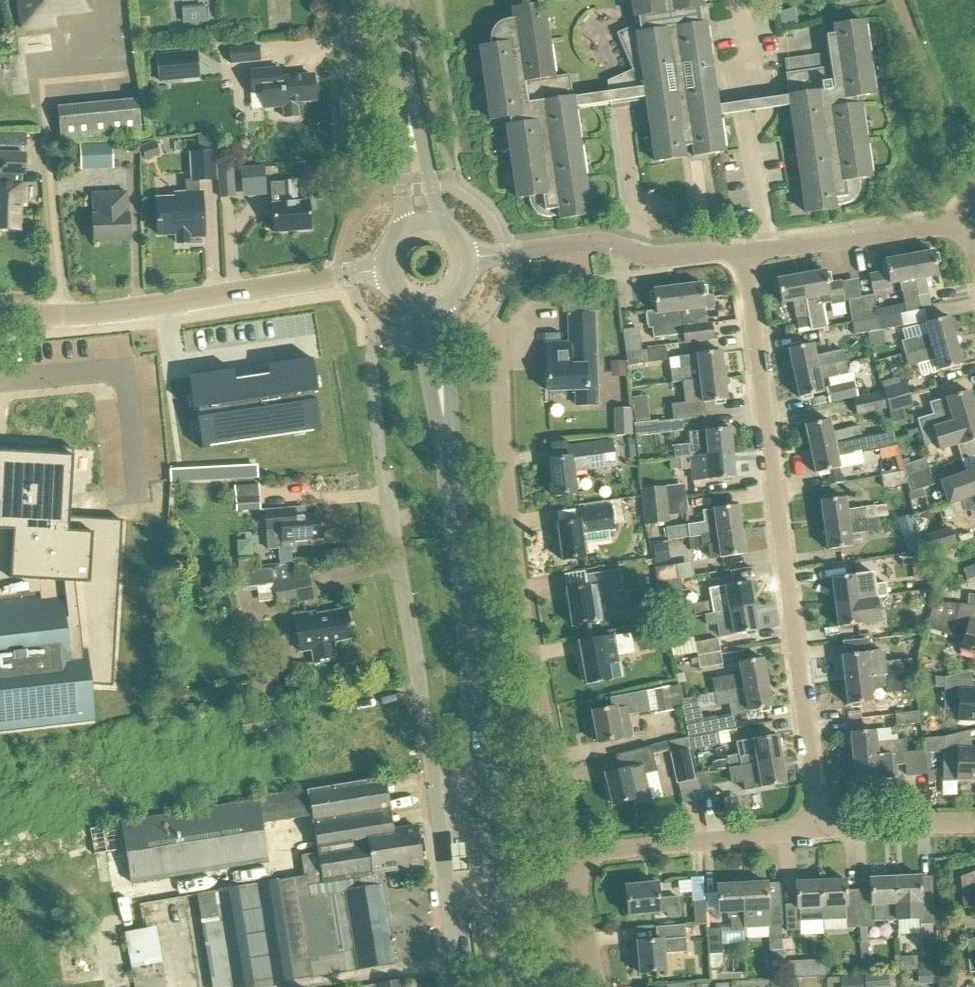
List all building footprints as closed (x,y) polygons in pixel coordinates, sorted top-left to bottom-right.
[(21,21),(23,33),(56,28),(54,17),(59,16),(57,0),(18,0),(21,21)] [(59,16),(92,12),(91,0),(57,0),(59,16)] [(717,108),(701,0),(632,0),(635,26),(616,34),(632,71),(607,82),(608,90),(607,90),(608,93),(572,98),(569,76),(553,78),(543,5),(513,10),(514,20),(506,21),(501,22),(497,25),(494,28),(491,33),(490,37),(490,42),(491,47),(480,48),(491,121),(506,119),(517,199),(529,198),(531,206),(535,213),(540,216),(545,218),(550,219),(559,217),(559,220),(589,216),(574,108),(609,103),(609,107),(642,102),(642,99),(646,98),(655,163),(723,153),(717,108)] [(184,21),(205,20),(204,4),(183,5),(184,21)] [(785,74),(790,106),(806,214),(836,210),(836,208),(852,203),(855,200),(860,189),(860,179),(870,178),(858,97),(873,95),(863,22),(833,27),(834,35),(826,36),(830,68),(785,74)] [(257,45),(229,47),(230,63),(259,61),(257,45)] [(156,56),(159,84),(181,81),(178,53),(156,56)] [(824,55),(784,61),(786,73),(826,67),(824,55)] [(315,101),(313,77),(281,80),(280,68),(248,71),(250,96),(263,95),(264,110),(283,108),(284,118),(299,117),(298,102),(315,101)] [(140,103),(59,110),(63,142),(142,135),(140,103)] [(26,147),(26,135),(0,135),(0,146),(26,147)] [(199,138),(200,146),(212,146),(211,137),(199,138)] [(140,147),(145,161),(160,155),(155,142),(140,147)] [(112,144),(79,145),(80,169),(113,168),(112,144)] [(189,153),(191,183),(216,181),(215,152),(189,153)] [(0,154),(0,231),(20,231),(21,205),(25,205),(26,186),(15,186),(15,175),(24,175),(25,155),(0,154)] [(240,169),(242,191),(266,189),(264,167),(240,169)] [(232,171),(217,171),(219,198),(234,197),(232,171)] [(270,184),(272,205),(274,234),(311,231),(309,212),(308,202),(297,203),(295,182),(278,183),(270,184)] [(128,214),(127,194),(92,195),(93,216),(92,216),(94,244),(130,242),(129,214),(128,214)] [(206,238),(205,215),(204,195),(154,197),(156,238),(176,237),(176,246),(190,245),(190,239),(206,238)] [(933,252),(909,257),(919,312),(921,311),(920,309),(923,308),(931,307),(926,279),(938,276),(933,252)] [(906,314),(919,312),(909,257),(885,261),(887,273),(869,276),(872,293),(891,289),(890,285),(900,283),(906,314)] [(801,276),(810,328),(811,328),(812,331),(824,329),(818,298),(829,296),(830,301),(844,298),(842,282),(827,285),(825,272),(801,276)] [(799,330),(810,328),(801,276),(776,281),(781,305),(793,302),(796,318),(797,318),(799,330)] [(702,285),(677,288),(680,313),(682,336),(683,345),(713,342),(712,324),(706,325),(704,309),(706,309),(703,285),(702,285)] [(655,312),(646,313),(648,330),(652,329),(653,339),(675,336),(682,336),(680,313),(677,288),(653,291),(655,312)] [(865,322),(877,319),(872,296),(860,298),(865,322)] [(851,324),(865,322),(860,298),(847,301),(851,324)] [(906,314),(877,319),(879,332),(902,327),(926,322),(923,308),(920,309),(921,311),(919,312),(906,314)] [(597,405),(594,315),(568,316),(569,346),(545,346),(547,392),(575,391),(575,406),(597,405)] [(902,343),(906,355),(955,342),(948,318),(925,325),(928,336),(902,343)] [(865,322),(851,324),(854,337),(879,332),(877,319),(865,322)] [(793,327),(785,328),(786,335),(794,334),(793,327)] [(622,331),(625,353),(641,351),(637,329),(622,331)] [(682,336),(675,336),(676,346),(683,345),(682,336)] [(955,342),(906,355),(909,367),(918,364),(919,365),(934,361),(938,372),(961,366),(955,342)] [(788,350),(793,374),(845,363),(843,352),(815,358),(812,345),(788,350)] [(641,351),(625,353),(627,366),(667,361),(665,349),(641,352),(641,351)] [(670,371),(671,383),(723,376),(720,352),(696,355),(679,358),(681,370),(670,371)] [(232,371),(191,377),(201,441),(246,434),(247,442),(273,438),(272,431),(317,424),(308,360),(267,366),(269,378),(234,383),(232,371)] [(611,363),(611,379),(626,378),(626,363),(611,363)] [(845,363),(793,374),(799,398),(823,393),(820,380),(837,376),(847,374),(845,363)] [(723,376),(671,383),(672,384),(682,382),(685,404),(671,406),(673,421),(705,417),(703,404),(726,401),(723,376)] [(855,384),(830,389),(832,402),(858,398),(855,384)] [(886,402),(908,395),(905,384),(882,390),(886,402)] [(974,416),(974,414),(969,392),(945,399),(945,400),(930,404),(933,417),(923,420),(917,421),(921,433),(974,416)] [(857,418),(886,412),(882,393),(853,400),(857,418)] [(908,395),(886,402),(889,414),(911,408),(908,395)] [(937,440),(940,450),(959,444),(959,447),(974,442),(974,416),(921,433),(924,444),(937,440)] [(636,436),(635,436),(635,437),(659,434),(657,424),(657,421),(634,423),(636,436)] [(847,430),(831,433),(829,421),(805,426),(810,450),(862,439),(862,438),(860,426),(847,429),(847,430)] [(632,436),(631,423),(613,424),(614,437),(632,436)] [(732,454),(729,429),(688,433),(689,445),(673,447),(674,459),(679,459),(732,454)] [(836,455),(863,449),(864,454),(896,448),(893,432),(862,438),(862,439),(810,450),(815,474),(839,469),(836,455)] [(635,437),(635,436),(632,436),(629,437),(632,464),(638,464),(635,437)] [(612,441),(601,443),(566,447),(568,458),(548,461),(553,497),(576,494),(573,473),(615,467),(612,441)] [(93,722),(93,720),(95,720),(90,686),(112,687),(116,617),(118,590),(122,523),(122,521),(120,521),(69,518),(73,457),(10,453),(7,453),(6,478),(3,521),(3,529),(0,530),(0,732),(93,722)] [(734,479),(732,454),(679,459),(680,473),(688,472),(689,481),(709,479),(710,481),(734,479)] [(905,479),(929,472),(925,459),(902,467),(906,478),(905,479)] [(256,468),(169,472),(168,472),(168,479),(169,485),(257,481),(256,468)] [(974,497),(974,471),(955,478),(959,490),(958,491),(957,490),(943,495),(947,507),(974,497)] [(929,472),(905,479),(910,494),(934,486),(929,472)] [(903,473),(881,477),(883,489),(905,484),(903,473)] [(258,484),(235,485),(236,512),(259,510),(258,484)] [(645,503),(686,498),(684,486),(643,490),(645,503)] [(974,508),(974,497),(947,507),(942,509),(946,519),(974,508)] [(686,498),(645,503),(647,525),(667,523),(666,516),(687,513),(686,498)] [(864,509),(846,512),(844,499),(820,502),(824,527),(876,518),(876,517),(889,516),(887,506),(864,509)] [(690,537),(690,538),(741,531),(737,506),(713,510),(715,522),(688,527),(690,537)] [(613,531),(610,507),(576,511),(578,522),(557,525),(561,561),(584,558),(581,536),(613,531)] [(295,517),(294,510),(264,512),(266,532),(268,550),(282,550),(282,552),(295,551),(294,542),(322,540),(320,515),(295,517)] [(897,520),(902,540),(917,535),(912,516),(897,520)] [(876,518),(824,527),(827,551),(851,547),(850,535),(866,533),(866,532),(878,531),(876,518)] [(688,527),(666,530),(668,541),(690,537),(688,527)] [(950,529),(923,537),(928,552),(955,543),(950,529)] [(692,549),(708,546),(710,560),(720,559),(744,555),(741,531),(690,538),(692,549)] [(653,546),(655,563),(669,561),(667,544),(653,546)] [(925,551),(902,554),(903,566),(927,563),(925,551)] [(253,561),(237,562),(238,571),(254,570),(253,561)] [(232,574),(235,594),(275,590),(278,608),(313,601),(308,575),(296,577),(294,565),(232,574)] [(657,582),(680,579),(679,565),(655,568),(657,582)] [(962,570),(966,581),(974,578),(974,566),(962,570)] [(622,591),(619,571),(585,576),(587,587),(566,591),(571,627),(602,622),(598,595),(622,591)] [(831,579),(834,604),(887,596),(886,585),(874,586),(874,587),(857,589),(855,576),(831,579)] [(680,579),(657,582),(658,594),(682,592),(680,579)] [(724,587),(727,600),(692,606),(694,616),(702,615),(702,616),(753,607),(748,583),(724,587)] [(887,596),(834,604),(838,628),(879,623),(877,609),(896,607),(895,596),(887,597),(887,596)] [(928,617),(938,619),(942,606),(931,603),(928,617)] [(960,605),(950,636),(963,640),(960,651),(974,656),(974,607),(960,605)] [(715,627),(731,625),(733,636),(757,631),(753,607),(702,616),(704,628),(715,626),(715,627)] [(351,637),(346,612),(315,617),(314,613),(294,617),(297,633),(298,633),(301,651),(311,649),(314,664),(337,660),(334,641),(351,637)] [(660,639),(658,628),(643,630),(641,630),(643,642),(660,639)] [(578,664),(579,671),(581,683),(585,682),(586,685),(610,681),(608,667),(619,665),(617,656),(634,653),(631,634),(620,636),(599,640),(601,650),(580,654),(582,663),(578,664)] [(697,656),(720,652),(718,639),(695,643),(697,656)] [(720,652),(697,656),(700,669),(723,665),(720,652)] [(910,659),(885,662),(884,652),(866,654),(841,657),(844,681),(912,674),(910,659)] [(714,681),(716,693),(767,684),(762,659),(738,664),(741,679),(727,682),(726,679),(714,681)] [(969,673),(945,679),(944,688),(944,709),(957,710),(957,722),(974,722),(974,691),(973,691),(969,673)] [(675,675),(677,684),(686,683),(684,674),(675,675)] [(912,674),(844,681),(847,706),(871,703),(870,690),(887,688),(887,693),(914,690),(912,674)] [(934,677),(934,688),(944,688),(945,679),(934,677)] [(767,684),(716,693),(717,694),(710,695),(712,707),(737,702),(740,715),(747,713),(771,708),(767,684)] [(653,691),(656,710),(656,713),(674,709),(673,706),(680,705),(676,687),(669,688),(653,691)] [(633,736),(629,715),(649,711),(646,692),(610,699),(612,709),(591,713),(594,729),(590,730),(592,741),(596,741),(597,744),(621,739),(633,736)] [(691,704),(682,706),(685,723),(694,721),(691,704)] [(918,712),(895,714),(897,726),(920,724),(918,712)] [(685,723),(688,739),(718,733),(738,729),(735,714),(715,718),(715,717),(694,721),(685,723)] [(850,734),(852,758),(906,753),(905,741),(876,743),(874,731),(850,734)] [(967,732),(941,739),(925,738),(925,754),(943,754),(943,768),(944,768),(945,780),(974,781),(974,750),(972,750),(967,732)] [(718,733),(688,739),(690,751),(720,745),(718,733)] [(738,756),(729,757),(729,759),(731,769),(781,760),(777,736),(752,740),(736,743),(738,756)] [(619,772),(604,775),(608,792),(604,793),(607,804),(611,803),(612,806),(633,801),(635,806),(652,801),(645,774),(655,772),(651,753),(649,748),(615,756),(619,772)] [(687,750),(669,754),(676,785),(694,781),(687,750)] [(918,752),(906,753),(852,758),(855,783),(896,779),(895,766),(907,765),(908,776),(920,775),(918,752)] [(731,769),(728,769),(730,781),(731,786),(743,784),(744,792),(761,789),(785,785),(781,760),(731,769)] [(726,761),(717,762),(718,771),(728,769),(726,761)] [(708,773),(697,775),(701,798),(712,796),(708,773)] [(199,895),(214,986),(258,986),(396,964),(381,875),(407,871),(418,870),(418,867),(422,866),(416,828),(387,833),(378,779),(308,790),(313,816),(319,854),(302,857),(306,877),(199,895)] [(126,849),(132,885),(269,862),(263,824),(259,801),(257,801),(121,824),(121,825),(122,825),(126,849)] [(467,844),(451,845),(453,872),(470,871),(467,844)] [(960,878),(963,908),(974,907),(974,872),(960,878)] [(919,877),(894,878),(896,905),(897,921),(919,920),(920,926),(933,925),(932,899),(920,899),(919,877)] [(870,890),(858,891),(860,928),(874,928),(874,922),(897,921),(896,905),(894,878),(870,879),(870,890)] [(822,921),(845,920),(845,929),(860,928),(858,891),(845,891),(845,880),(820,881),(822,908),(822,921)] [(822,908),(820,881),(796,882),(797,905),(785,906),(786,932),(800,931),(799,922),(822,921),(822,908)] [(658,900),(657,884),(625,887),(628,917),(667,913),(667,918),(679,917),(677,898),(658,900)] [(768,910),(768,906),(767,884),(741,885),(743,912),(744,932),(746,932),(745,927),(768,926),(768,910)] [(743,912),(741,885),(716,887),(718,913),(731,912),(732,929),(732,932),(744,932),(743,912)] [(144,915),(171,914),(170,898),(144,899),(144,915)] [(705,902),(694,903),(695,925),(707,924),(705,902)] [(155,923),(124,929),(131,965),(162,959),(155,923)] [(634,972),(638,972),(639,974),(665,972),(663,954),(687,953),(685,926),(655,928),(656,941),(636,942),(637,957),(633,957),(634,972)] [(784,954),(783,942),(782,926),(769,926),(770,952),(772,952),(772,959),(784,959),(784,954)] [(721,939),(721,930),(721,929),(708,930),(710,972),(723,971),(721,939)] [(866,929),(858,930),(861,970),(869,969),(866,929)] [(966,942),(969,973),(974,972),(974,939),(966,942)] [(922,945),(923,967),(941,965),(939,944),(922,945)] [(917,970),(916,957),(899,958),(900,971),(917,970)] [(799,963),(785,963),(786,971),(786,978),(798,977),(800,977),(799,963)] [(917,971),(918,985),(941,983),(940,969),(917,971)]
